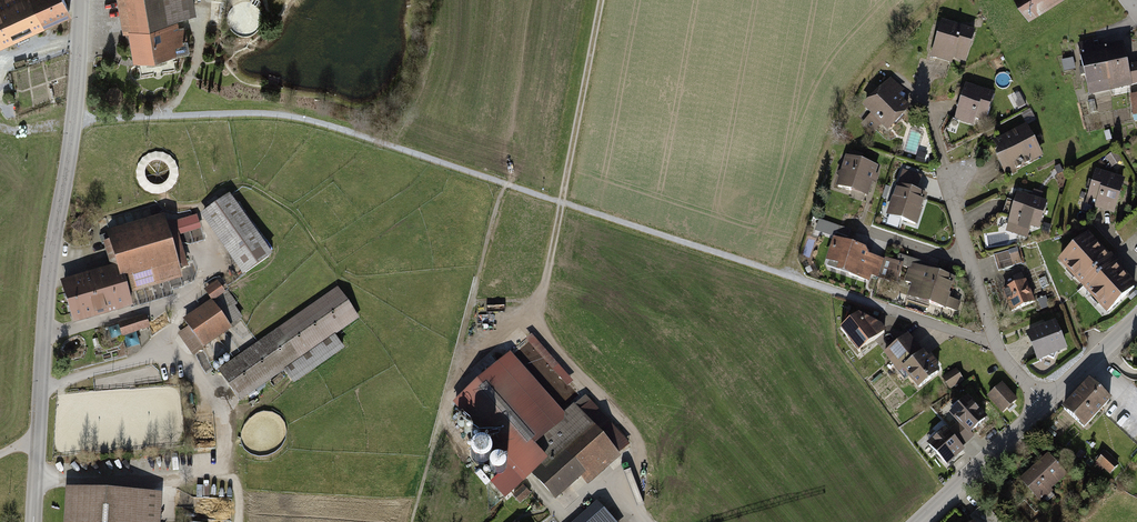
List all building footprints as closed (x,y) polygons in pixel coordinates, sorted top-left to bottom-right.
[(10,41),(72,15),(66,0),(0,0),(0,17),(10,41)] [(125,29),(130,56),(170,49),(172,55),(187,52),(184,39),(178,40),(174,20),(191,17),(188,0),(114,0),(120,30),(125,29)] [(1028,16),(1054,0),(1019,0),(1028,16)] [(10,41),(0,17),(0,45),(10,41)] [(974,30),(941,19),(928,57),(962,68),(974,30)] [(1085,95),(1136,85),(1136,61),(1127,63),(1126,57),(1123,43),(1094,48),(1092,40),(1075,44),(1077,53),(1085,95)] [(1060,59),(1063,74),(1074,71),(1071,57),(1060,59)] [(888,77),(859,107),(868,117),(860,125),(869,134),(877,125),(884,131),(908,106),(897,96),(903,91),(888,77)] [(994,93),(964,84),(954,119),(973,125),(975,117),(986,120),(994,93)] [(107,88),(103,93),(103,100),(108,105),(115,105),(120,100),(120,92),(115,88),(107,88)] [(1131,116),(1136,115),(1136,93),(1128,95),(1131,116)] [(1087,102),(1089,114),(1096,113),(1093,101),(1087,102)] [(986,145),(1003,177),(1043,156),(1026,124),(986,145)] [(1102,132),(1105,142),(1111,141),(1108,131),(1102,132)] [(841,154),(830,184),(866,197),(876,167),(860,161),(862,154),(849,150),(846,156),(841,154)] [(1115,151),(1105,158),(1111,166),(1121,160),(1115,151)] [(901,169),(896,185),(916,192),(922,176),(901,169)] [(1092,207),(1113,214),(1124,180),(1095,171),(1082,211),(1090,214),(1092,207)] [(894,185),(884,215),(914,226),(925,195),(916,192),(896,185),(894,185)] [(1046,203),(1014,192),(1003,225),(1029,234),(1030,229),(1037,231),(1046,203)] [(198,215),(240,276),(270,255),(229,194),(198,215)] [(103,234),(114,269),(122,294),(177,276),(175,270),(186,267),(176,236),(199,229),(195,215),(190,216),(189,212),(176,216),(178,220),(161,225),(158,216),(103,234)] [(77,219),(68,229),(82,241),(91,231),(77,219)] [(836,226),(818,220),(814,232),(831,238),(832,238),(836,226)] [(1051,227),(1043,224),(1041,232),(1048,234),(1051,227)] [(1084,233),(1054,261),(1105,318),(1134,290),(1084,233)] [(832,238),(831,238),(821,267),(868,282),(870,277),(877,279),(883,261),(865,255),(866,249),(832,238)] [(1017,248),(994,255),(998,271),(1021,264),(1017,248)] [(902,264),(884,258),(883,261),(877,279),(895,285),(902,264)] [(954,279),(911,264),(905,282),(910,284),(904,300),(928,308),(930,304),(957,313),(960,303),(947,299),(954,279)] [(125,305),(122,294),(114,269),(58,286),(70,323),(125,305)] [(1001,291),(1009,314),(1034,305),(1023,274),(1011,278),(1014,287),(1001,291)] [(217,277),(200,289),(207,299),(224,287),(217,277)] [(215,370),(239,403),(282,372),(291,385),(316,367),(342,349),(333,335),(357,318),(334,286),(288,318),(256,341),(239,353),(230,360),(215,370)] [(218,298),(233,323),(245,316),(230,290),(218,298)] [(1037,302),(1041,311),(1049,308),(1045,298),(1037,302)] [(175,334),(190,354),(199,348),(207,342),(216,336),(221,332),(227,328),(207,299),(179,318),(185,327),(175,334)] [(143,314),(114,323),(118,337),(147,328),(143,314)] [(876,323),(858,314),(841,329),(859,352),(884,332),(876,323)] [(1037,361),(1065,348),(1053,321),(1024,333),(1037,361)] [(529,334),(523,339),(566,387),(572,382),(529,334)] [(906,336),(885,352),(892,361),(891,362),(905,379),(909,375),(919,388),(937,373),(933,368),(936,365),(930,358),(927,360),(922,353),(920,354),(906,336)] [(451,404),(520,483),(528,476),(550,501),(576,478),(584,487),(619,457),(616,454),(627,445),(582,394),(562,412),(509,352),(451,404)] [(954,368),(939,378),(947,391),(963,381),(954,368)] [(1088,378),(1062,407),(1085,429),(1112,400),(1104,393),(1105,391),(1097,383),(1095,385),(1088,378)] [(1001,382),(985,397),(999,412),(1015,397),(1001,382)] [(967,393),(944,414),(955,426),(964,436),(988,415),(967,393)] [(941,426),(923,443),(944,467),(962,451),(959,446),(967,439),(964,436),(955,426),(947,433),(941,426)] [(1105,451),(1095,462),(1109,475),(1119,464),(1105,451)] [(1016,482),(1037,503),(1066,474),(1045,453),(1016,482)] [(518,504),(529,494),(521,486),(510,496),(518,504)] [(61,521),(154,521),(156,493),(63,488),(61,521)] [(598,503),(576,521),(615,521),(598,503)] [(968,517),(973,521),(999,521),(983,504),(968,517)]
